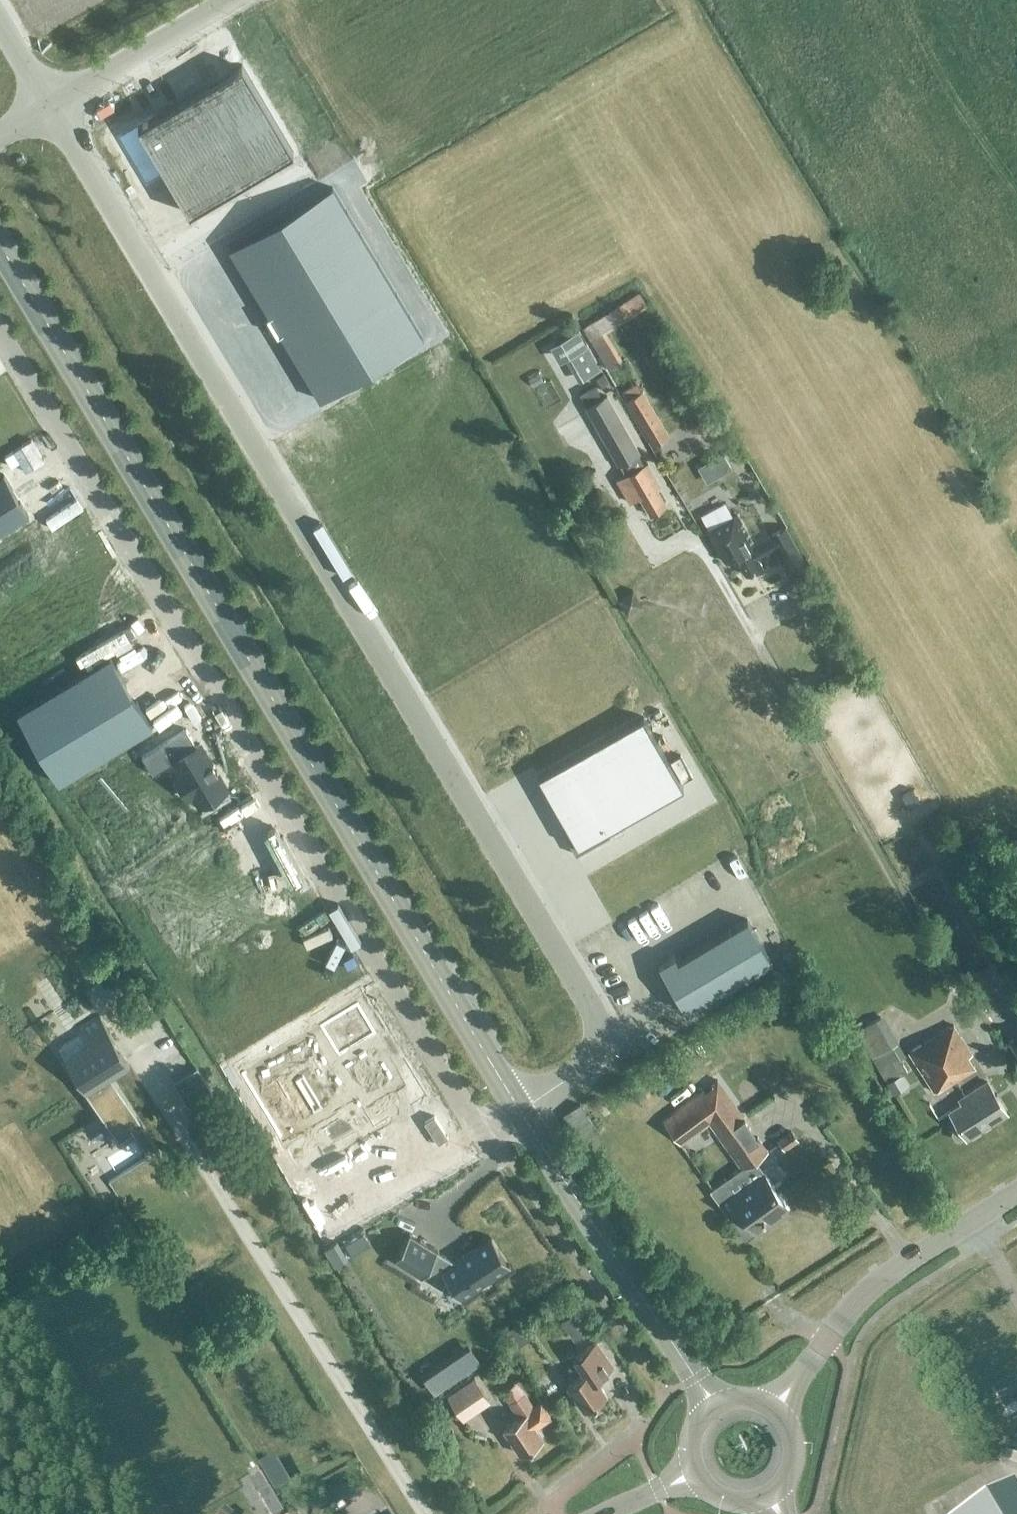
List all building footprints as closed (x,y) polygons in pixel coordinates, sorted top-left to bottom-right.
[(42,16),(69,0),(33,0),(42,16)] [(264,52),(139,125),(168,175),(190,163),(213,201),(316,138),(264,52)] [(332,186),(229,248),(320,399),(423,337),(332,186)] [(605,333),(647,306),(638,292),(582,328),(609,370),(623,361),(605,333)] [(600,369),(577,328),(548,344),(558,362),(565,358),(577,382),(600,369)] [(604,373),(597,378),(604,391),(612,387),(604,373)] [(625,402),(652,445),(669,435),(641,391),(640,392),(635,383),(621,392),(627,400),(625,402)] [(622,478),(647,464),(646,462),(643,464),(638,454),(640,453),(606,394),(600,398),(593,386),(578,394),(585,405),(584,406),(618,466),(619,465),(624,475),(615,480),(628,503),(635,499),(622,478)] [(717,476),(732,468),(722,452),(708,460),(717,476)] [(659,485),(647,464),(622,478),(635,499),(639,496),(649,515),(665,506),(654,487),(659,485)] [(0,476),(0,532),(29,515),(4,474),(0,476)] [(728,503),(703,516),(710,530),(708,531),(725,562),(736,556),(746,575),(762,566),(759,560),(779,550),(791,571),(805,563),(786,527),(772,535),(772,537),(755,546),(738,515),(735,516),(728,503)] [(82,547),(54,563),(80,606),(108,590),(82,547)] [(111,657),(17,713),(58,781),(152,725),(111,657)] [(643,716),(538,776),(565,824),(570,831),(565,833),(564,834),(576,854),(610,835),(607,830),(683,786),(643,716)] [(172,760),(200,743),(189,726),(143,753),(154,771),(172,760)] [(179,770),(172,774),(189,801),(195,797),(199,804),(227,788),(200,743),(172,760),(179,770)] [(220,840),(126,895),(177,981),(271,926),(220,840)] [(675,955),(659,965),(661,970),(686,1011),(772,960),(747,918),(678,960),(675,955)] [(317,940),(273,967),(289,995),(333,967),(317,940)] [(740,980),(730,985),(735,993),(745,987),(740,980)] [(357,1005),(243,1077),(282,1142),(360,1093),(368,1106),(401,1085),(377,1045),(374,1046),(369,1038),(375,1034),(357,1005)] [(109,1180),(144,1235),(193,1203),(144,1128),(122,1092),(104,1065),(123,1053),(98,1015),(79,1027),(90,1044),(69,1057),(105,1114),(102,1116),(116,1137),(130,1128),(148,1156),(109,1180)] [(898,1076),(906,1072),(892,1047),(898,1044),(881,1015),(855,1031),(891,1091),(903,1084),(898,1076)] [(934,1092),(973,1066),(966,1056),(970,1054),(951,1024),(908,1053),(934,1092)] [(1007,1041),(1016,1056),(1016,1035),(1007,1041)] [(175,1086),(188,1107),(212,1092),(199,1071),(175,1086)] [(735,1109),(719,1086),(714,1079),(709,1083),(712,1086),(703,1092),(702,1091),(662,1120),(680,1144),(707,1125),(710,1129),(735,1162),(742,1170),(745,1168),(751,1176),(726,1196),(739,1213),(730,1220),(746,1242),(790,1208),(754,1162),(767,1151),(735,1109)] [(950,1110),(959,1124),(952,1128),(951,1133),(955,1140),(960,1141),(1007,1111),(986,1080),(957,1098),(960,1103),(950,1110)] [(783,1150),(797,1141),(791,1131),(777,1140),(783,1150)] [(409,1233),(393,1259),(441,1288),(447,1278),(460,1298),(509,1266),(489,1238),(455,1260),(409,1233)] [(554,1305),(564,1319),(560,1321),(573,1341),(592,1328),(586,1319),(588,1318),(581,1307),(576,1310),(566,1296),(554,1305)] [(536,1336),(524,1320),(508,1331),(519,1348),(536,1336)] [(584,1410),(607,1394),(597,1379),(614,1368),(597,1342),(573,1358),(583,1373),(567,1384),(584,1410)] [(448,1396),(464,1420),(489,1402),(473,1379),(448,1396)] [(501,1390),(509,1403),(519,1417),(503,1427),(520,1453),(543,1438),(536,1427),(551,1417),(541,1401),(534,1406),(517,1380),(501,1390)] [(1011,1418),(1005,1408),(995,1413),(1001,1424),(1011,1418)] [(269,1513),(283,1513),(269,1490),(256,1470),(247,1475),(251,1482),(258,1495),(258,1496),(269,1513)] [(280,1478),(271,1476),(266,1479),(273,1489),(283,1483),(280,1478)] [(1012,1483),(959,1513),(1016,1513),(1016,1491),(1012,1483)]
